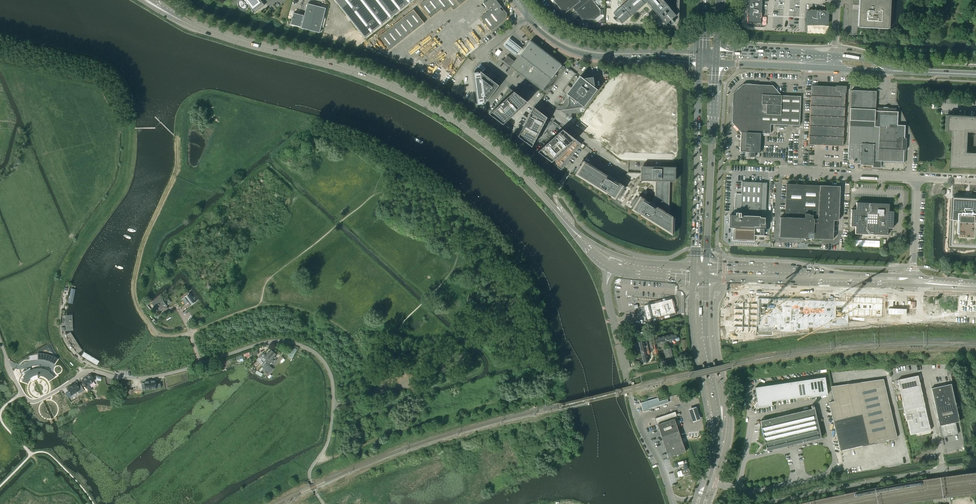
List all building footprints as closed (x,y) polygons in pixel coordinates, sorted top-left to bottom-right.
[(254,13),(264,5),(261,0),(244,0),(244,1),(243,1),(242,0),(241,0),(240,0),(239,1),(238,2),(238,3),(238,4),(239,5),(239,6),(240,7),(240,8),(241,9),(242,9),(244,10),(245,10),(246,9),(246,8),(247,8),(247,7),(247,6),(247,5),(248,4),(248,5),(254,13)] [(365,38),(413,0),(335,0),(365,38)] [(467,0),(425,0),(420,5),(430,18),(442,9),(444,12),(451,7),(453,11),(467,0)] [(480,18),(491,31),(506,19),(507,13),(504,10),(496,0),(483,0),(483,3),(489,11),(480,18)] [(605,0),(553,0),(564,14),(569,10),(575,18),(578,16),(582,20),(595,20),(601,15),(600,10),(597,6),(600,4),(605,4),(605,0)] [(622,5),(613,13),(615,16),(613,18),(616,21),(618,19),(622,23),(631,16),(645,3),(646,2),(658,15),(666,24),(668,22),(670,24),(673,22),(671,19),(676,16),(668,7),(662,0),(628,0),(622,5)] [(747,23),(761,23),(762,0),(748,0),(748,5),(747,5),(747,8),(748,8),(747,23)] [(858,27),(862,28),(889,29),(891,0),(859,0),(858,27)] [(301,26),(302,27),(301,28),(320,33),(326,8),(307,4),(304,16),(303,16),(304,15),(294,13),(291,25),(301,27),(301,26)] [(379,37),(390,50),(424,23),(413,10),(379,37)] [(829,11),(810,10),(807,11),(807,15),(806,15),(806,17),(806,19),(807,19),(807,24),(824,25),(828,23),(829,11)] [(522,48),(509,38),(503,45),(516,55),(522,48)] [(530,41),(514,61),(507,56),(503,61),(510,66),(510,67),(542,91),(550,80),(550,79),(551,79),(562,65),(561,64),(531,41),(530,41)] [(473,73),(477,105),(483,104),(482,103),(484,103),(484,104),(499,86),(480,72),(480,73),(479,73),(478,72),(473,73)] [(593,77),(583,79),(580,76),(571,88),(568,85),(563,91),(566,94),(569,96),(570,101),(568,101),(568,103),(568,104),(567,106),(566,107),(567,107),(581,105),(584,107),(597,90),(594,87),(593,77)] [(781,95),(772,85),(743,84),(733,93),(732,122),(741,132),(740,152),(745,152),(745,160),(754,161),(755,157),(759,157),(760,133),(770,134),(799,135),(799,125),(800,96),(781,95)] [(551,162),(561,169),(580,144),(578,142),(576,140),(562,129),(562,130),(561,129),(558,128),(559,127),(547,118),(534,107),(533,107),(527,103),(527,102),(514,92),(506,86),(487,112),(489,114),(503,125),(518,137),(532,147),(538,152),(551,162)] [(844,127),(844,120),(844,117),(844,110),(845,110),(845,107),(844,107),(845,93),(846,93),(846,86),(836,86),(836,87),(811,86),(811,95),(811,99),(810,105),(810,109),(810,115),(810,119),(810,125),(809,125),(809,129),(809,135),(809,139),(809,145),(843,146),(843,140),(843,137),(843,130),(844,130),(844,127)] [(848,160),(853,160),(860,160),(860,164),(863,164),(873,165),(873,161),(882,161),(903,162),(904,153),(904,150),(906,150),(906,138),(904,138),(905,125),(897,125),(898,112),(875,111),(875,106),(876,91),(851,90),(848,160)] [(949,116),(947,116),(946,131),(948,131),(953,131),(951,167),(975,169),(975,153),(968,153),(968,132),(975,133),(975,117),(949,116)] [(625,176),(626,176),(631,180),(627,186),(583,159),(582,161),(581,161),(574,173),(617,199),(631,208),(630,208),(673,235),(674,218),(668,215),(669,181),(675,182),(675,167),(641,167),(641,172),(628,172),(625,176)] [(737,195),(736,213),(736,215),(729,215),(729,224),(729,227),(735,228),(734,240),(754,241),(754,228),(756,228),(760,229),(759,231),(759,235),(763,235),(764,229),(765,229),(765,226),(766,219),(766,217),(765,217),(767,183),(742,182),(741,194),(741,195),(737,195)] [(813,238),(813,239),(833,240),(834,220),(838,221),(840,186),(786,184),(785,217),(780,217),(779,237),(804,238),(805,240),(813,237),(813,238)] [(952,246),(975,247),(975,199),(955,198),(952,246)] [(855,227),(855,234),(888,235),(888,228),(893,228),(893,211),(889,211),(889,204),(856,202),(856,209),(851,209),(850,226),(855,227)] [(190,293),(182,299),(186,305),(189,302),(191,305),(196,301),(190,293)] [(160,296),(151,302),(152,304),(153,304),(157,309),(158,308),(160,311),(163,309),(165,311),(168,309),(166,307),(167,306),(163,301),(161,297),(160,296)] [(672,299),(644,306),(647,319),(652,318),(653,319),(653,320),(655,319),(664,316),(665,317),(669,316),(669,315),(675,313),(672,299)] [(749,325),(749,336),(755,336),(770,337),(770,338),(773,338),(773,337),(790,337),(790,336),(793,336),(793,335),(801,335),(801,333),(804,334),(804,333),(824,333),(824,332),(814,331),(800,331),(800,334),(788,334),(788,336),(777,336),(766,335),(755,335),(755,328),(766,329),(777,329),(788,329),(789,327),(800,327),(800,324),(814,325),(829,325),(829,328),(839,329),(839,325),(843,325),(843,324),(839,324),(840,318),(838,318),(838,313),(838,303),(835,303),(833,303),(829,303),(829,309),(818,309),(806,309),(795,308),(784,308),(772,308),(761,308),(761,302),(750,302),(750,305),(750,307),(750,320),(749,325)] [(749,336),(749,325),(750,320),(750,307),(726,307),(726,325),(726,337),(749,337),(749,336)] [(67,335),(79,353),(83,350),(71,332),(67,335)] [(671,340),(675,339),(675,340),(677,341),(678,341),(679,339),(679,338),(678,337),(677,334),(675,334),(675,333),(665,336),(666,341),(667,344),(672,342),(671,340)] [(665,336),(655,338),(656,343),(662,342),(662,345),(667,344),(666,341),(665,336)] [(643,341),(638,342),(641,352),(645,351),(648,350),(647,346),(644,346),(643,341)] [(297,349),(293,347),(288,355),(292,358),(297,349)] [(263,353),(259,357),(262,359),(264,361),(265,362),(266,361),(274,352),(271,349),(265,355),(263,353)] [(645,351),(641,352),(643,362),(648,361),(647,357),(654,355),(654,354),(653,349),(648,350),(645,351)] [(82,356),(98,365),(100,361),(85,352),(82,356)] [(274,352),(266,361),(269,365),(273,360),(273,359),(277,355),(274,352)] [(37,353),(37,359),(38,359),(40,359),(43,360),(45,360),(47,361),(50,362),(52,363),(54,364),(58,359),(55,357),(52,356),(49,355),(46,354),(43,353),(40,353),(37,353)] [(263,365),(262,367),(269,373),(270,373),(273,369),(265,362),(263,365)] [(23,377),(21,381),(26,383),(27,381),(27,380),(28,379),(29,378),(30,377),(31,376),(32,375),(33,375),(34,374),(36,374),(37,374),(37,375),(38,375),(38,374),(39,374),(40,374),(42,374),(43,375),(44,375),(45,376),(46,376),(48,377),(48,378),(49,379),(50,380),(54,377),(53,376),(52,375),(51,374),(50,373),(49,372),(49,371),(48,371),(46,370),(45,369),(44,369),(43,368),(41,368),(40,368),(38,368),(36,368),(34,369),(33,369),(30,370),(29,369),(30,368),(26,370),(26,371),(23,373),(25,374),(24,375),(23,377)] [(82,380),(86,386),(94,380),(90,374),(82,380)] [(897,380),(900,390),(920,386),(918,375),(897,380)] [(754,406),(758,409),(759,407),(772,405),(771,401),(809,396),(809,397),(827,395),(825,377),(755,387),(757,402),(754,406)] [(834,401),(829,403),(833,421),(840,451),(868,444),(897,438),(890,408),(883,379),(854,383),(831,386),(834,401)] [(145,383),(142,383),(142,390),(152,389),(153,389),(156,389),(157,388),(161,388),(160,383),(156,384),(156,380),(145,381),(145,383)] [(75,383),(66,388),(71,396),(77,392),(79,394),(84,390),(80,385),(78,386),(75,383)] [(931,388),(935,408),(955,404),(951,384),(931,388)] [(900,390),(904,411),(925,406),(920,386),(900,390)] [(658,398),(640,403),(642,408),(643,412),(649,410),(648,408),(668,402),(668,401),(667,399),(666,399),(659,401),(658,398)] [(955,404),(935,408),(942,438),(958,434),(955,422),(959,422),(955,404)] [(812,409),(760,421),(761,426),(765,442),(764,443),(765,444),(767,450),(767,451),(803,442),(806,442),(819,438),(821,438),(814,408),(814,407),(813,405),(811,406),(811,408),(812,409)] [(691,408),(688,409),(693,422),(698,420),(700,419),(696,406),(694,407),(691,408)] [(925,406),(904,411),(905,415),(905,416),(906,420),(906,421),(908,420),(911,434),(930,430),(925,406)] [(677,417),(675,411),(655,418),(657,424),(674,418),(677,417)] [(661,437),(668,457),(686,451),(681,438),(678,431),(674,418),(657,424),(661,437)]
